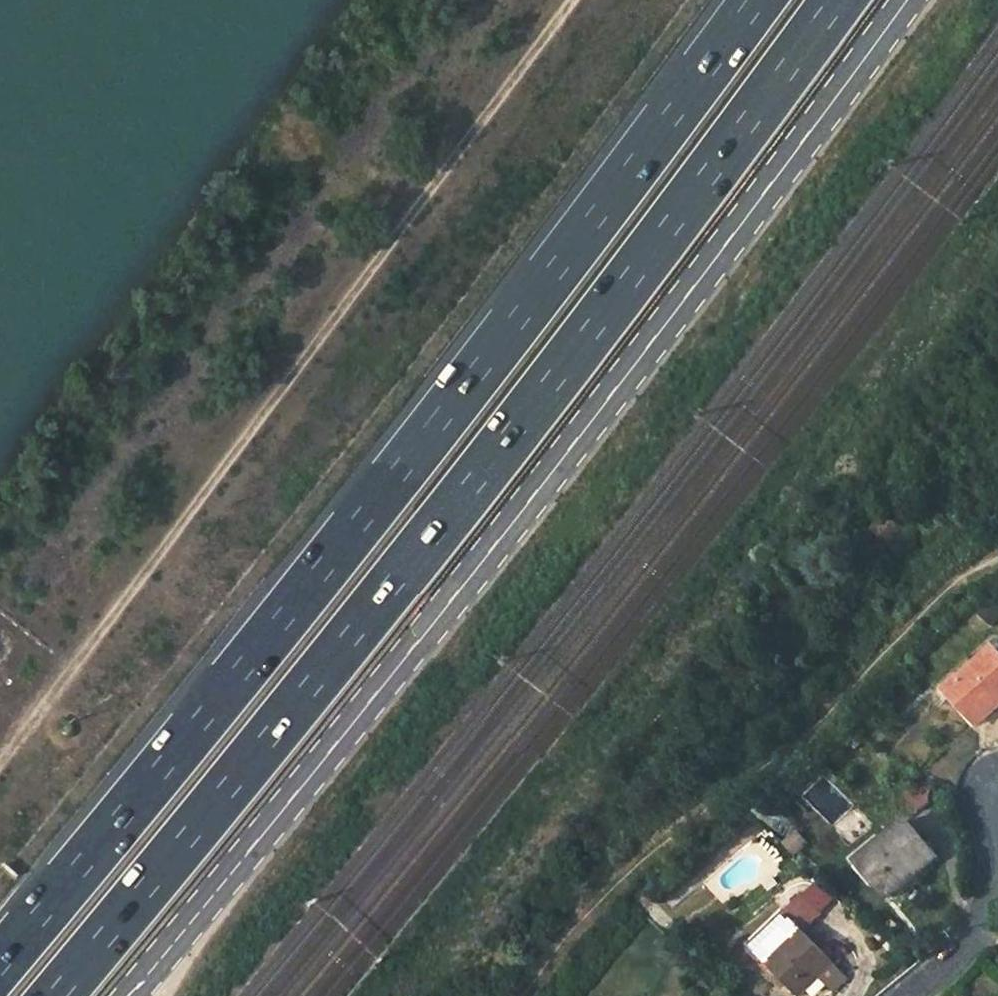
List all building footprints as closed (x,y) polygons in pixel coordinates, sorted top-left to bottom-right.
[(895,552),(924,525),(902,500),(872,527),(895,552)] [(979,727),(997,710),(997,651),(949,693),(979,727)] [(920,809),(934,799),(924,785),(910,796),(920,809)] [(857,861),(888,899),(936,859),(905,822),(857,861)] [(784,847),(792,855),(802,844),(794,836),(784,847)] [(762,888),(767,894),(776,886),(771,880),(762,888)] [(803,895),(785,913),(783,912),(748,946),(765,964),(761,968),(774,981),(778,977),(795,995),(801,995),(834,964),(804,933),(822,915),(803,895)]
